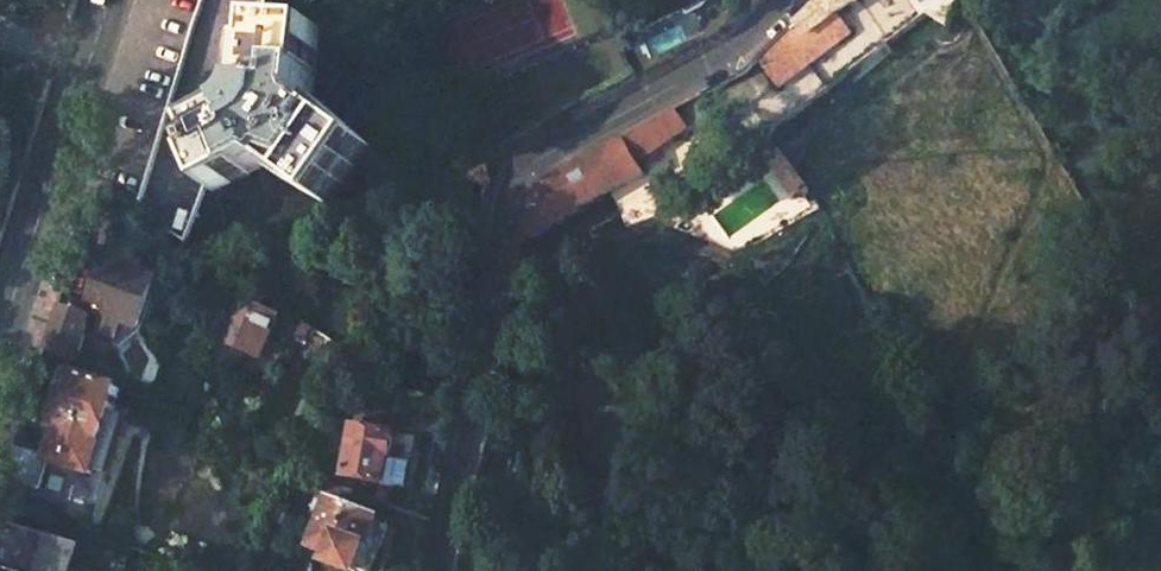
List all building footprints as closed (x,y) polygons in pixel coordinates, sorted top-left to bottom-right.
[(261,12),(265,0),(163,0),(142,65),(137,80),(103,183),(134,205),(188,243),(209,179),(177,129),(239,89),(243,11),(261,12)] [(793,23),(803,35),(805,33),(834,15),(857,0),(816,0),(793,23)] [(601,2),(541,20),(546,34),(527,40),(533,62),(612,39),(601,2)] [(177,129),(209,179),(269,151),(327,191),(365,135),(307,93),(314,17),(261,12),(243,11),(239,89),(177,129)] [(805,33),(820,54),(848,34),(834,15),(805,33)] [(803,35),(793,23),(782,33),(805,65),(820,54),(805,33),(803,35)] [(805,65),(782,33),(756,59),(776,85),(805,65)] [(635,163),(674,133),(661,116),(621,138),(635,163)] [(641,173),(635,163),(621,138),(592,153),(611,189),(641,173)] [(611,189),(592,153),(545,178),(536,187),(529,207),(522,238),(611,189)] [(454,165),(432,165),(431,180),(485,183),(486,159),(454,156),(454,165)] [(82,299),(99,254),(75,246),(69,264),(60,291),(79,298),(82,299)] [(149,272),(99,254),(82,299),(82,301),(97,307),(90,326),(109,333),(117,314),(132,319),(149,272)] [(79,298),(60,291),(51,317),(39,350),(68,361),(86,310),(77,307),(79,298)] [(224,340),(257,357),(276,317),(262,310),(264,305),(257,302),(255,307),(242,302),(224,340)] [(292,333),(305,340),(310,330),(298,321),(292,333)] [(47,423),(55,426),(42,462),(87,477),(110,411),(97,406),(104,386),(63,372),(47,423)] [(344,475),(382,484),(392,435),(353,427),(344,475)] [(306,549),(330,558),(327,565),(341,570),(368,570),(383,531),(372,526),(373,523),(322,504),(306,549)] [(0,520),(0,542),(16,547),(23,527),(0,520)]
